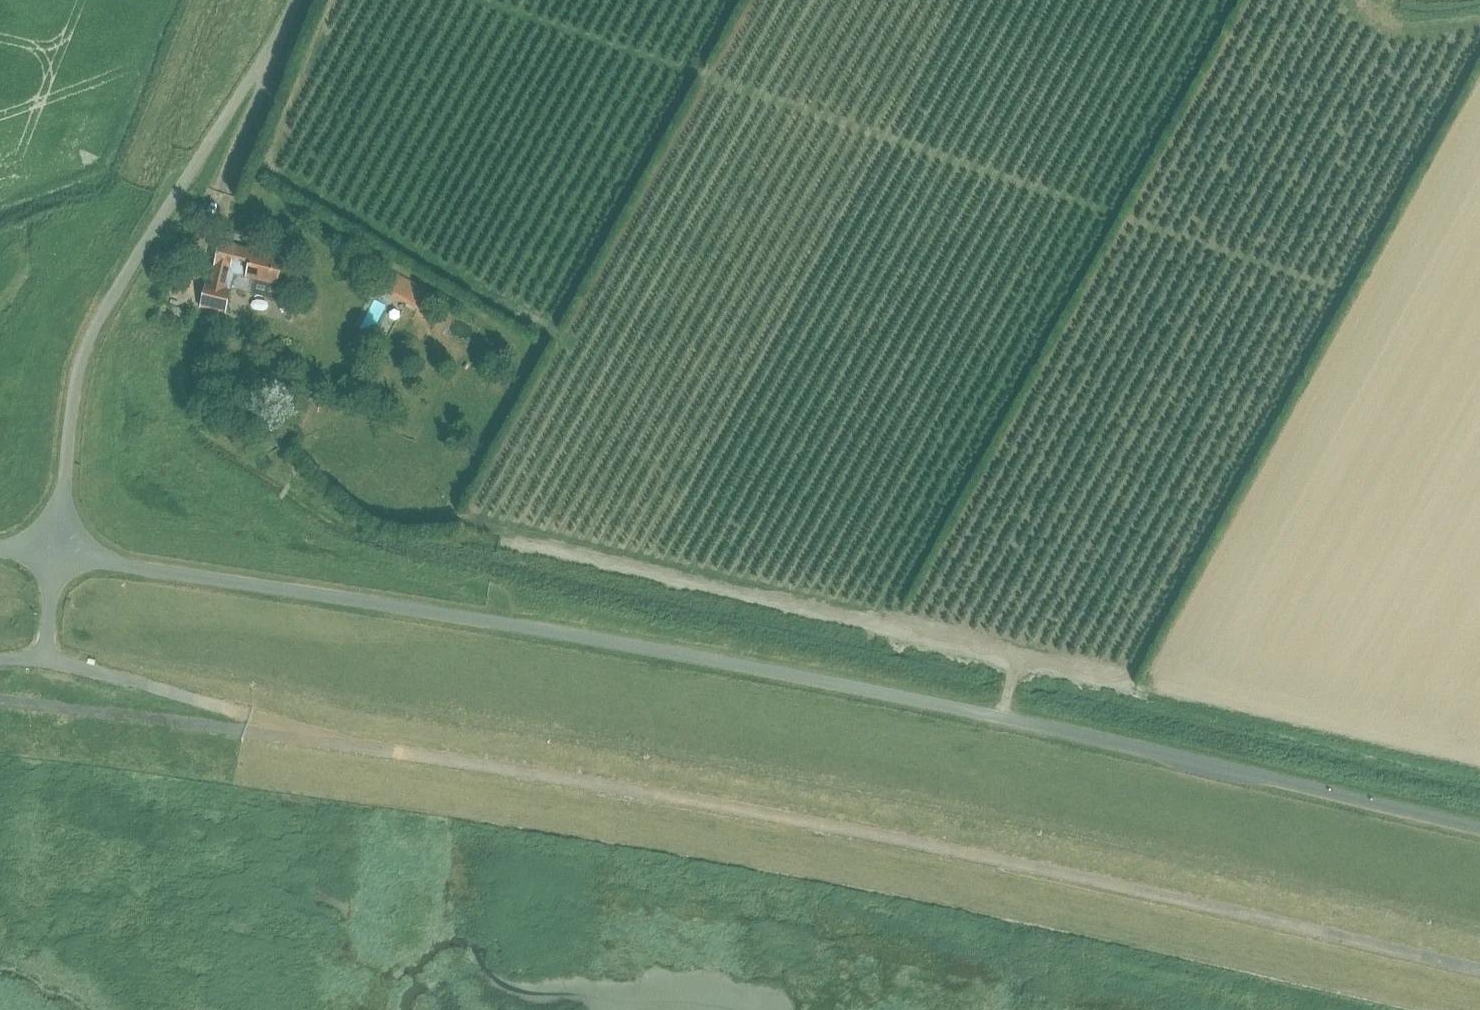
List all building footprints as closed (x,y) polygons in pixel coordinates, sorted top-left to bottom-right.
[(279,246),(276,255),(285,257),(287,248),(279,246)] [(206,286),(200,310),(224,316),(230,292),(225,291),(229,275),(246,279),(246,280),(256,282),(253,295),(279,301),(282,287),(278,286),(283,265),(244,255),(244,254),(219,248),(215,267),(215,268),(210,287),(206,286)] [(402,279),(394,297),(404,302),(413,284),(402,279)] [(417,285),(408,299),(428,311),(436,296),(417,285)]
